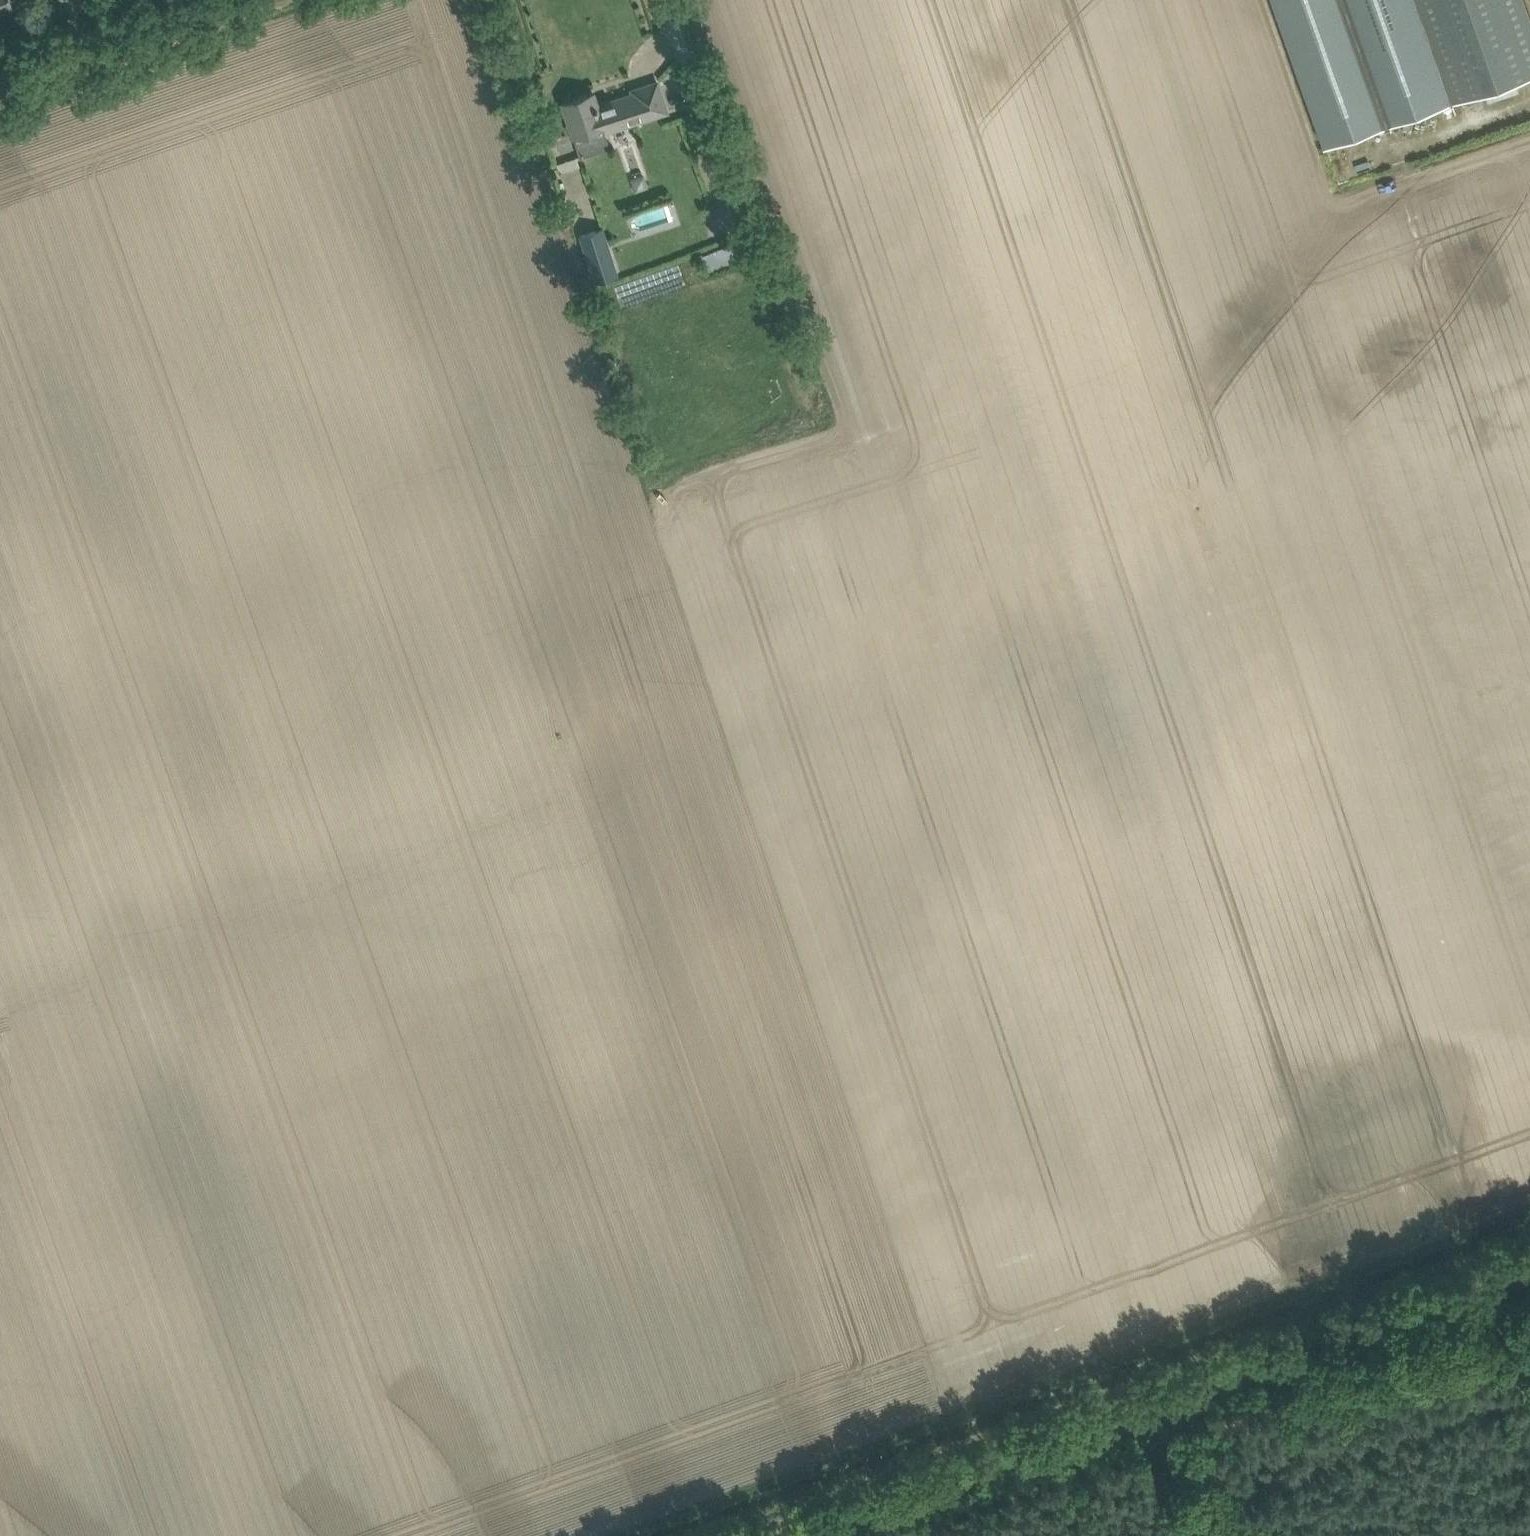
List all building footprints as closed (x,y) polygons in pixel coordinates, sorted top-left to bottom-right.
[(14,7),(11,0),(0,0),(0,11),(14,7)] [(1326,145),(1327,144),(1453,100),(1418,0),(1275,0),(1326,145)] [(1453,100),(1529,73),(1529,12),(1526,0),(1418,0),(1453,100)] [(593,92),(564,101),(570,120),(575,136),(578,135),(580,140),(584,154),(606,146),(602,133),(602,132),(605,131),(667,111),(663,101),(657,82),(633,90),(634,94),(597,106),(593,92)] [(581,157),(558,161),(568,218),(592,213),(581,157)] [(595,230),(580,235),(595,281),(618,273),(612,254),(604,257),(595,230)] [(730,244),(702,255),(709,273),(738,261),(730,244)] [(614,284),(621,304),(686,282),(679,262),(614,284)]
